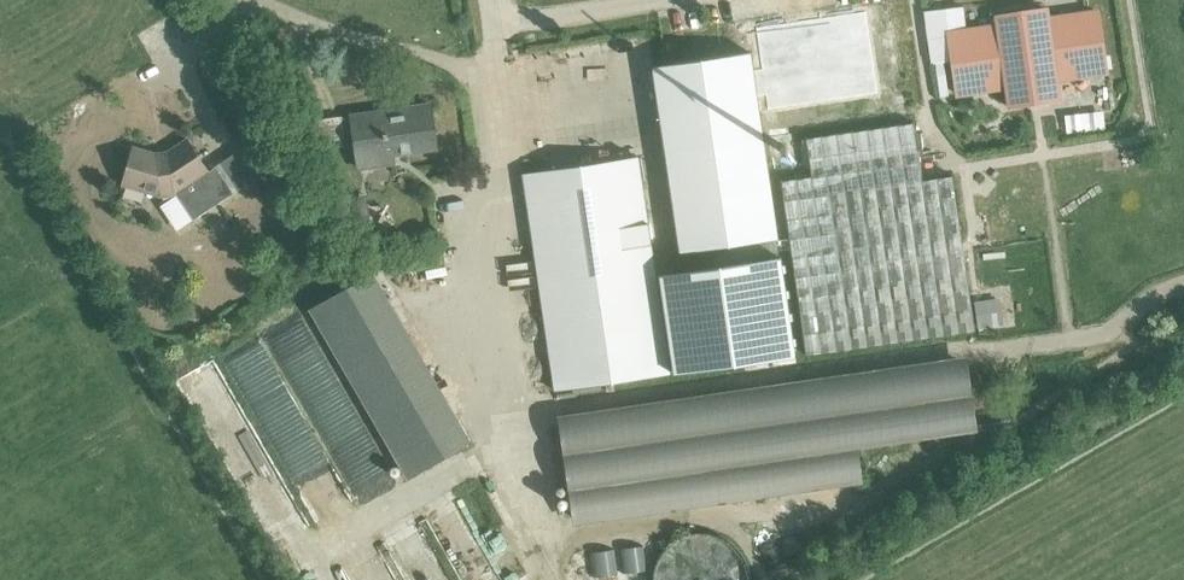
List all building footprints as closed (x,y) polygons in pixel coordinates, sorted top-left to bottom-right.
[(1105,73),(1096,12),(1047,19),(1046,9),(996,17),(997,26),(949,33),(958,94),(1006,87),(1009,106),(1059,99),(1056,80),(1105,73)] [(867,35),(758,51),(769,132),(879,117),(867,35)] [(775,235),(749,53),(653,67),(679,249),(775,235)] [(350,116),(351,118),(344,119),(346,132),(353,131),(354,140),(357,167),(392,162),(391,153),(435,147),(433,129),(429,105),(350,116)] [(805,139),(811,177),(780,181),(805,354),(975,330),(952,176),(922,180),(914,123),(805,139)] [(174,194),(208,172),(187,140),(167,153),(156,154),(133,148),(122,185),(161,196),(174,194)] [(522,174),(526,198),(553,390),(668,373),(640,181),(637,157),(522,174)] [(191,206),(206,226),(235,204),(221,184),(191,206)] [(656,277),(672,376),(794,357),(778,257),(656,277)] [(364,279),(309,311),(321,332),(376,300),(384,295),(372,275),(364,279)] [(886,442),(987,396),(962,342),(861,388),(886,442)] [(825,391),(741,431),(755,461),(777,450),(786,469),(763,480),(779,513),(869,470),(849,429),(844,432),(825,391)] [(720,413),(636,453),(651,485),(701,461),(715,490),(739,479),(723,445),(733,441),(720,413)] [(586,517),(581,482),(593,480),(584,421),(560,425),(573,519),(586,517)] [(689,487),(691,505),(709,503),(707,485),(689,487)]
